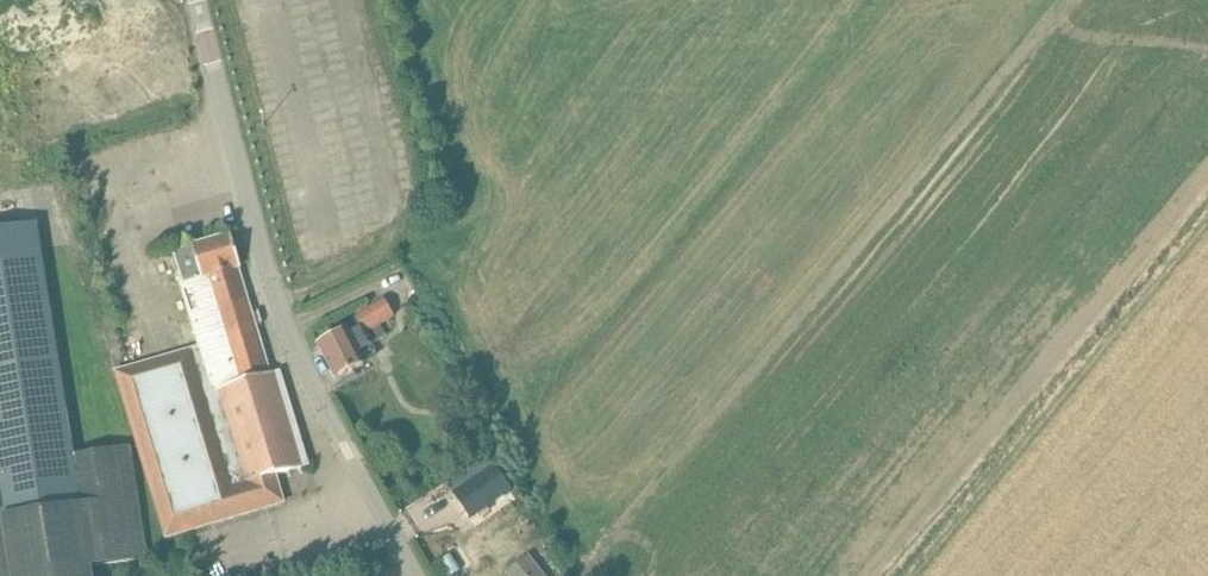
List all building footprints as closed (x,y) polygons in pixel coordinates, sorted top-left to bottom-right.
[(36,224),(0,230),(0,575),(92,575),(91,568),(147,559),(130,448),(73,457),(36,224)] [(199,348),(115,374),(166,539),(284,503),(283,502),(280,503),(272,477),(308,465),(279,374),(271,376),(238,268),(240,268),(229,235),(192,247),(193,247),(174,253),(183,284),(180,285),(199,348)] [(406,270),(396,276),(401,284),(411,279),(406,270)] [(413,288),(404,292),(410,302),(418,297),(413,288)] [(394,317),(383,299),(355,315),(366,333),(394,317)] [(346,330),(339,334),(318,345),(336,379),(363,364),(358,353),(370,347),(361,329),(349,335),(346,330)] [(501,464),(495,456),(457,482),(463,491),(470,486),(473,490),(496,474),(493,469),(501,464)] [(449,551),(440,558),(446,567),(455,560),(449,551)] [(527,559),(508,574),(510,575),(544,575),(529,558),(527,559)]
